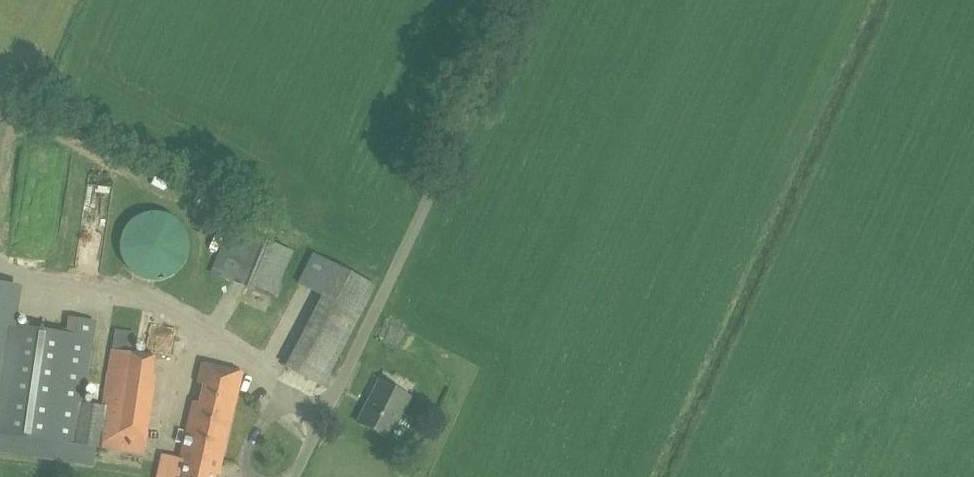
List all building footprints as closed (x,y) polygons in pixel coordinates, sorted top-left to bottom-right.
[(102,171),(95,189),(112,196),(119,178),(102,171)] [(121,239),(120,242),(120,245),(120,248),(121,251),(121,254),(122,257),(123,260),(125,263),(126,266),(128,268),(130,270),(132,272),(135,274),(137,276),(140,277),(143,279),(146,280),(149,280),(152,281),(155,281),(158,281),(161,280),(164,280),(167,279),(170,278),(172,276),(175,275),(177,273),(180,271),(182,269),(184,266),(185,264),(187,261),(188,258),(189,255),(190,252),(190,249),(190,246),(190,243),(190,240),(189,237),(188,234),(187,231),(186,229),(184,226),(182,224),(180,221),(178,219),(176,217),(173,216),(170,214),(168,213),(165,212),(162,211),(159,211),(156,211),(152,211),(149,211),(146,212),(144,213),(141,214),(138,215),(135,217),(133,219),(131,221),(129,223),(127,225),(125,228),(124,231),(122,233),(121,236),(121,239)] [(221,277),(274,299),(294,252),(240,229),(235,240),(221,277)] [(106,265),(109,244),(98,243),(96,263),(106,265)] [(285,366),(324,387),(377,285),(338,265),(285,366)] [(95,466),(98,447),(145,454),(146,445),(147,445),(149,433),(148,433),(156,375),(154,375),(156,355),(133,352),(134,341),(135,332),(115,329),(112,349),(111,349),(103,405),(86,403),(95,336),(18,326),(23,281),(0,278),(0,452),(49,459),(95,466)] [(179,349),(174,325),(160,328),(166,352),(179,349)] [(217,474),(220,475),(244,373),(203,363),(198,383),(203,384),(199,403),(193,402),(180,459),(164,455),(159,473),(176,476),(216,476),(217,474)] [(358,421),(390,438),(411,397),(379,380),(358,421)]
